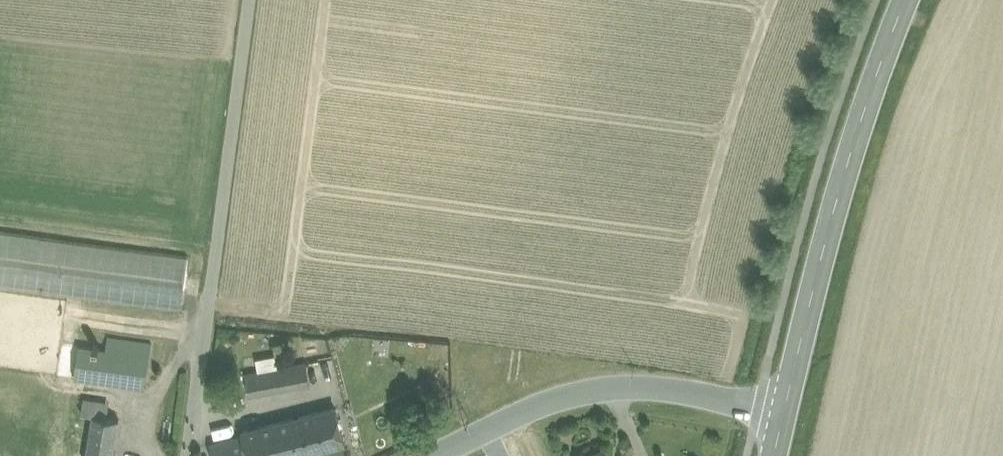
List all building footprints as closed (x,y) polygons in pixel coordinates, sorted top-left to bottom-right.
[(0,231),(0,284),(181,308),(187,256),(0,231)] [(75,325),(30,319),(28,333),(73,339),(75,325)] [(106,351),(79,348),(75,378),(145,387),(151,342),(108,337),(106,351)] [(114,406),(83,401),(81,414),(92,416),(112,419),(114,406)] [(335,410),(304,417),(313,451),(343,444),(335,410)] [(112,419),(92,416),(88,447),(114,451),(118,420),(112,419)] [(243,432),(244,436),(249,455),(292,455),(313,451),(304,417),(243,432)] [(210,444),(213,455),(249,455),(244,436),(210,444)] [(88,447),(86,455),(113,455),(114,451),(88,447)]
